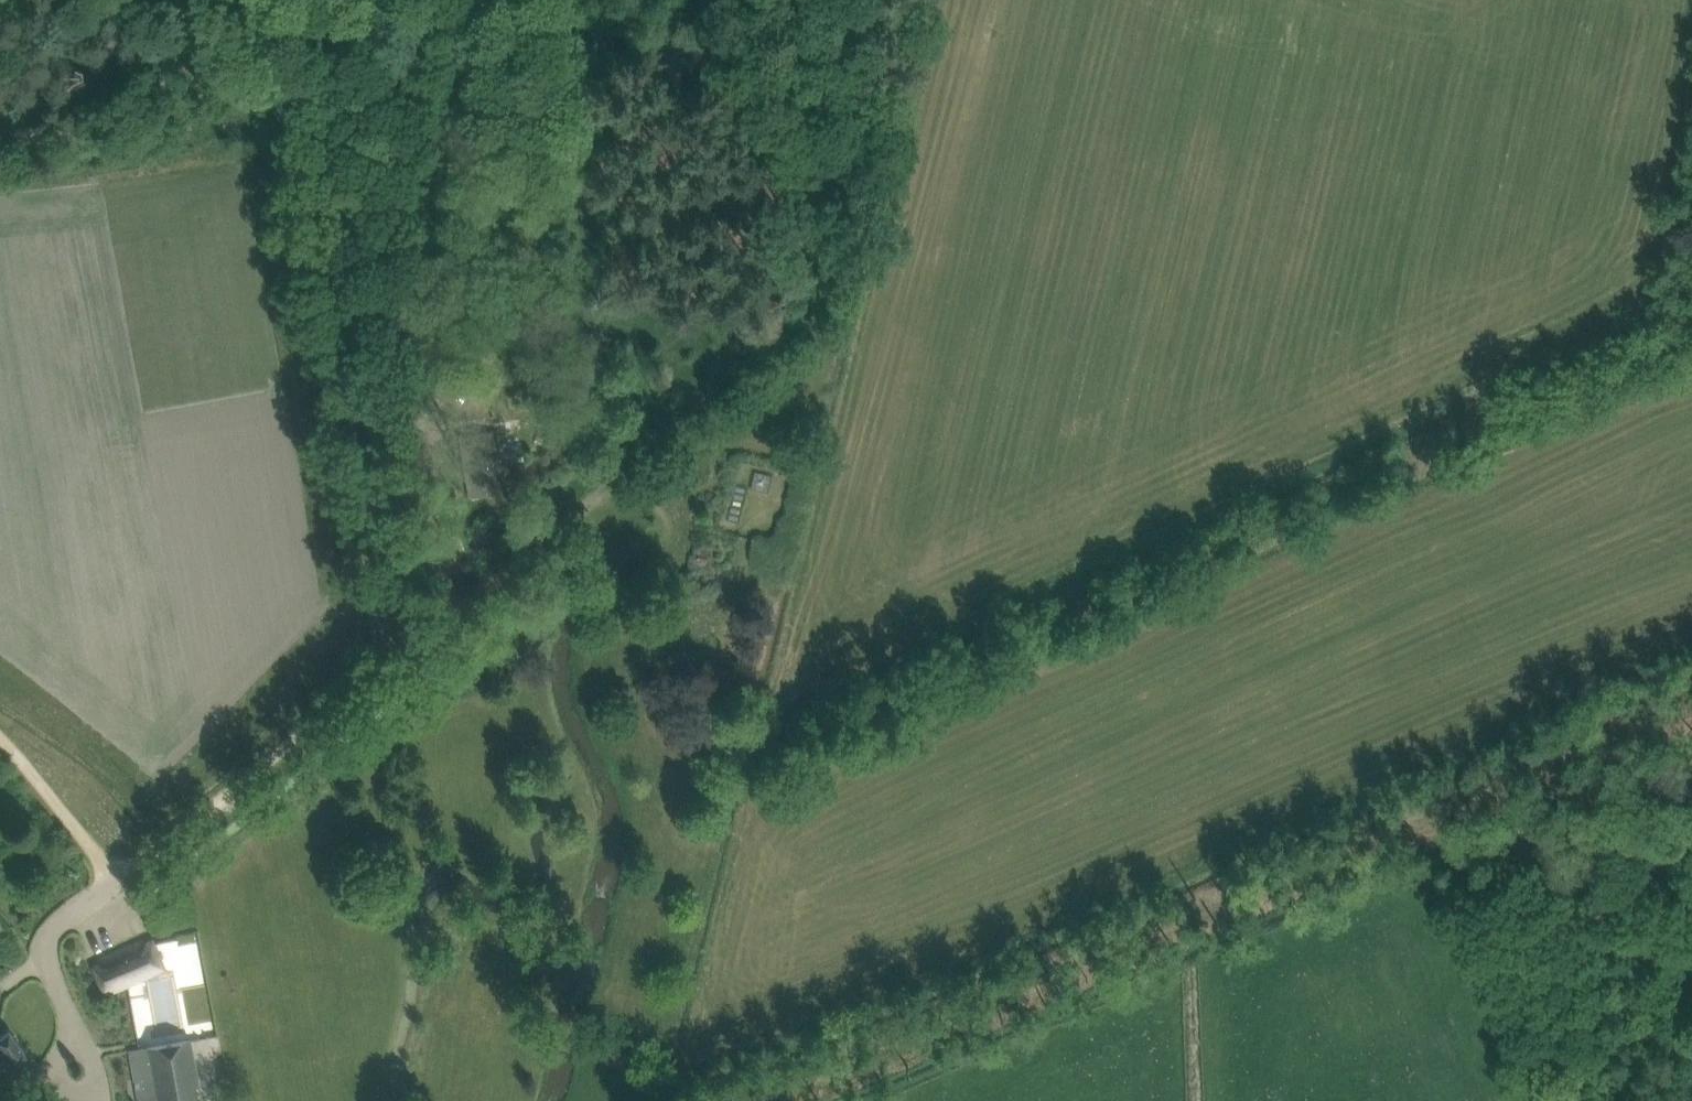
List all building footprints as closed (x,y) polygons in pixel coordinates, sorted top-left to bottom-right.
[(464,453),(471,497),(503,492),(495,448),(464,453)] [(732,518),(770,520),(772,470),(734,469),(732,518)] [(91,961),(105,993),(164,967),(150,935),(91,961)] [(26,1054),(9,1031),(0,1038),(0,1073),(26,1054)] [(191,1039),(129,1050),(135,1083),(137,1082),(137,1087),(136,1087),(139,1100),(202,1100),(191,1039)]
